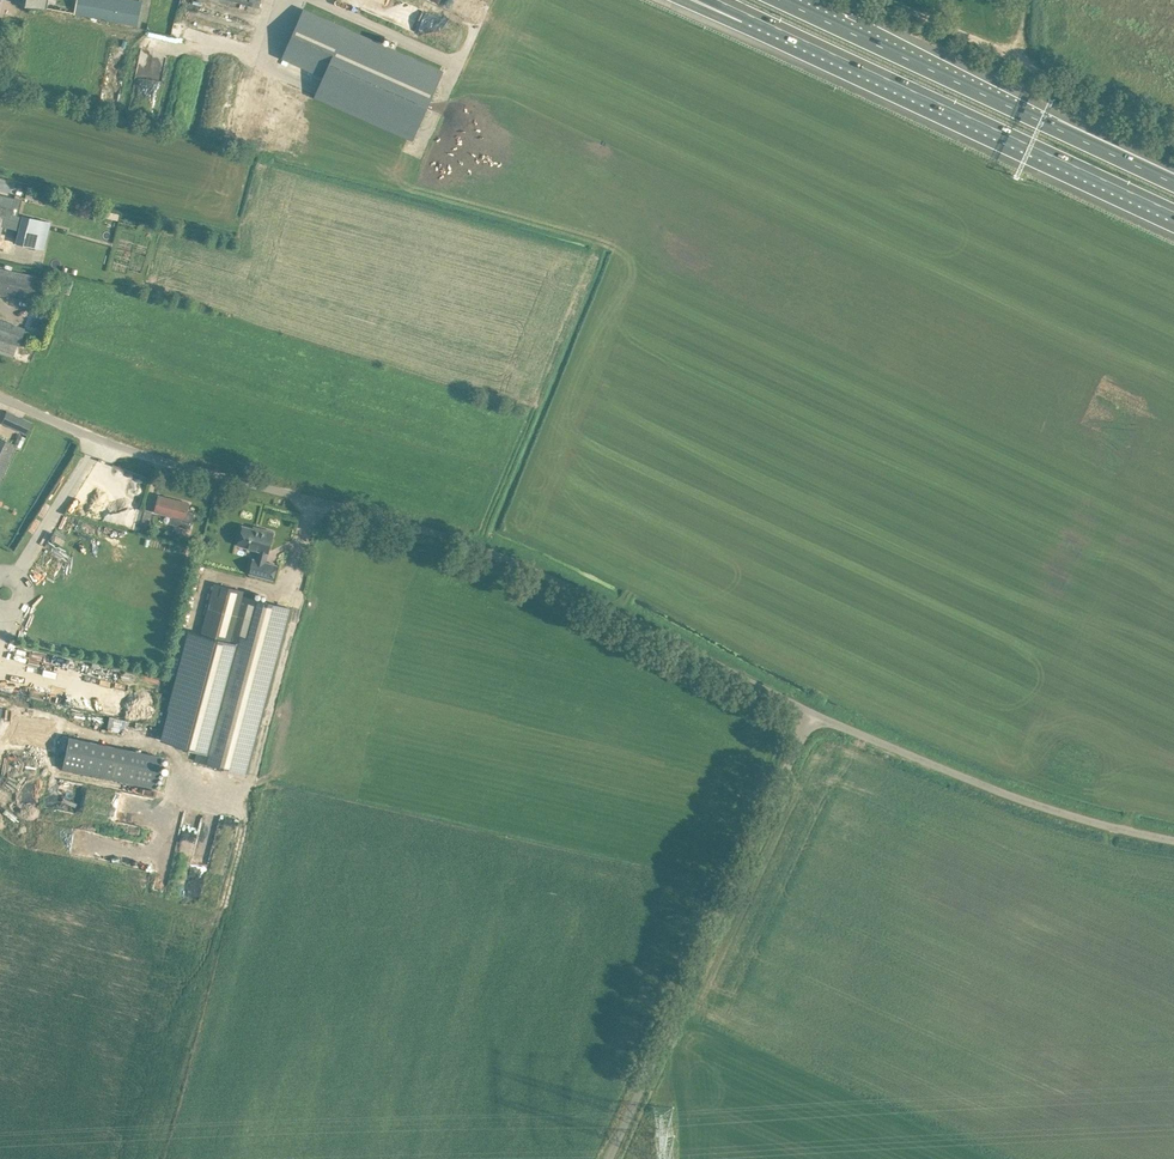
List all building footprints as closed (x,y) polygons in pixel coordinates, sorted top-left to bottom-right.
[(135,0),(78,0),(75,13),(138,25),(142,1),(135,0)] [(404,26),(446,41),(452,26),(398,6),(395,12),(408,17),(404,26)] [(443,69),(304,7),(282,57),(324,75),(315,97),(412,140),(443,69)] [(4,217),(9,218),(11,212),(12,208),(14,198),(4,195),(0,194),(0,233),(4,217)] [(102,208),(100,216),(105,218),(106,216),(117,218),(119,212),(102,208)] [(22,214),(15,242),(44,249),(50,221),(22,214)] [(0,293),(44,302),(49,279),(4,270),(0,269),(0,293)] [(33,319),(30,325),(37,328),(40,322),(33,319)] [(18,344),(24,328),(0,320),(0,338),(18,344)] [(13,357),(18,344),(0,338),(0,353),(13,357)] [(27,434),(32,422),(6,410),(1,422),(27,434)] [(15,445),(0,438),(0,477),(15,445)] [(160,495),(157,506),(155,512),(172,516),(172,518),(170,524),(190,528),(194,513),(186,511),(188,502),(160,495)] [(58,525),(78,533),(83,520),(63,513),(58,525)] [(243,525),(238,544),(260,550),(257,559),(254,559),(250,573),(273,579),(277,565),(265,562),(268,552),(274,532),(259,528),(259,529),(243,525)] [(193,627),(163,739),(198,748),(196,759),(246,773),(291,608),(242,595),(243,591),(215,583),(203,630),(193,627)] [(68,736),(62,768),(154,787),(161,755),(68,736)]
